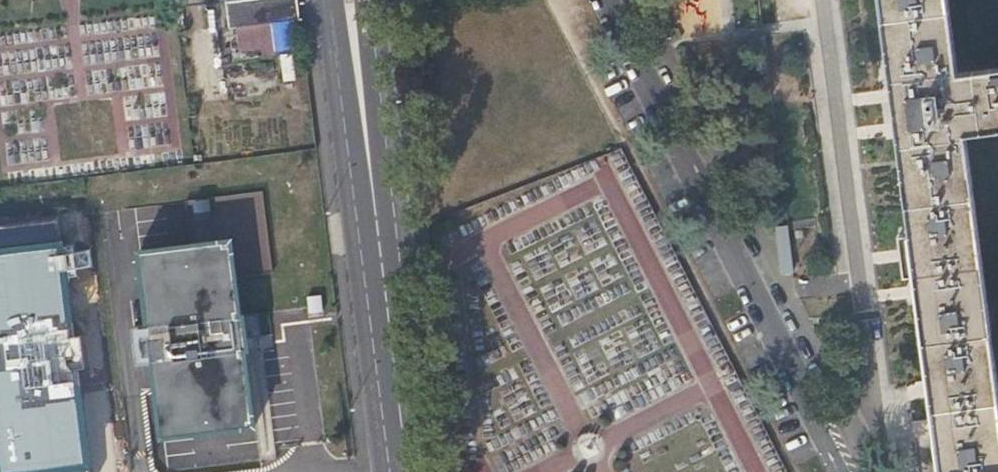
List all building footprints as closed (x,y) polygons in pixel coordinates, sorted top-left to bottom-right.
[(300,20),(297,0),(249,0),(227,3),(229,29),(300,20)] [(896,125),(906,205),(910,232),(900,233),(902,252),(905,274),(915,273),(919,301),(929,383),(940,464),(941,471),(983,471),(997,470),(997,381),(966,133),(997,129),(997,67),(958,72),(949,0),(880,0),(893,107),(896,125)] [(231,238),(138,248),(162,438),(254,425),(231,238)]
